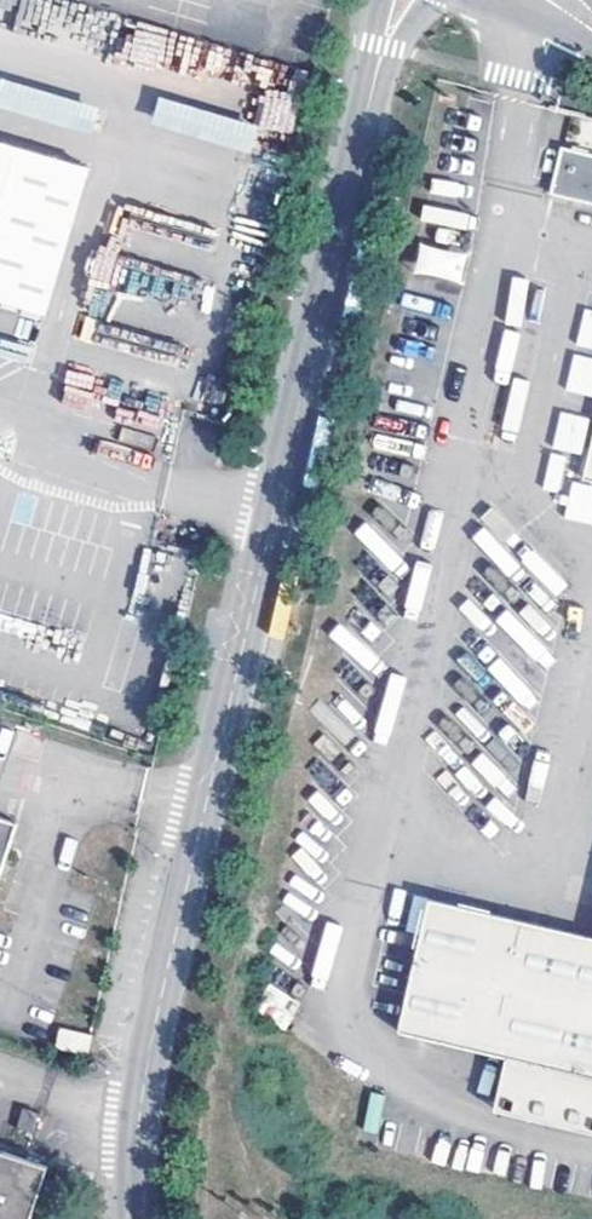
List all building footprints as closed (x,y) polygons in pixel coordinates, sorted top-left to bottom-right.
[(157,745),(316,76),(59,0),(0,0),(0,698),(157,745)] [(563,146),(552,192),(591,202),(591,154),(563,146)] [(584,309),(576,343),(591,347),(591,311),(584,309)] [(591,396),(591,359),(574,355),(566,390),(591,396)] [(561,412),(552,447),(580,454),(588,419),(561,412)] [(0,815),(0,880),(20,821),(0,815)] [(431,898),(401,1029),(511,1055),(503,1092),(591,1113),(591,936),(431,898)] [(55,1047),(87,1053),(91,1034),(59,1028),(55,1047)] [(503,1092),(499,1108),(591,1131),(591,1113),(503,1092)] [(40,1116),(24,1110),(18,1126),(34,1132),(40,1116)] [(0,1150),(0,1218),(33,1218),(51,1167),(0,1150)]
